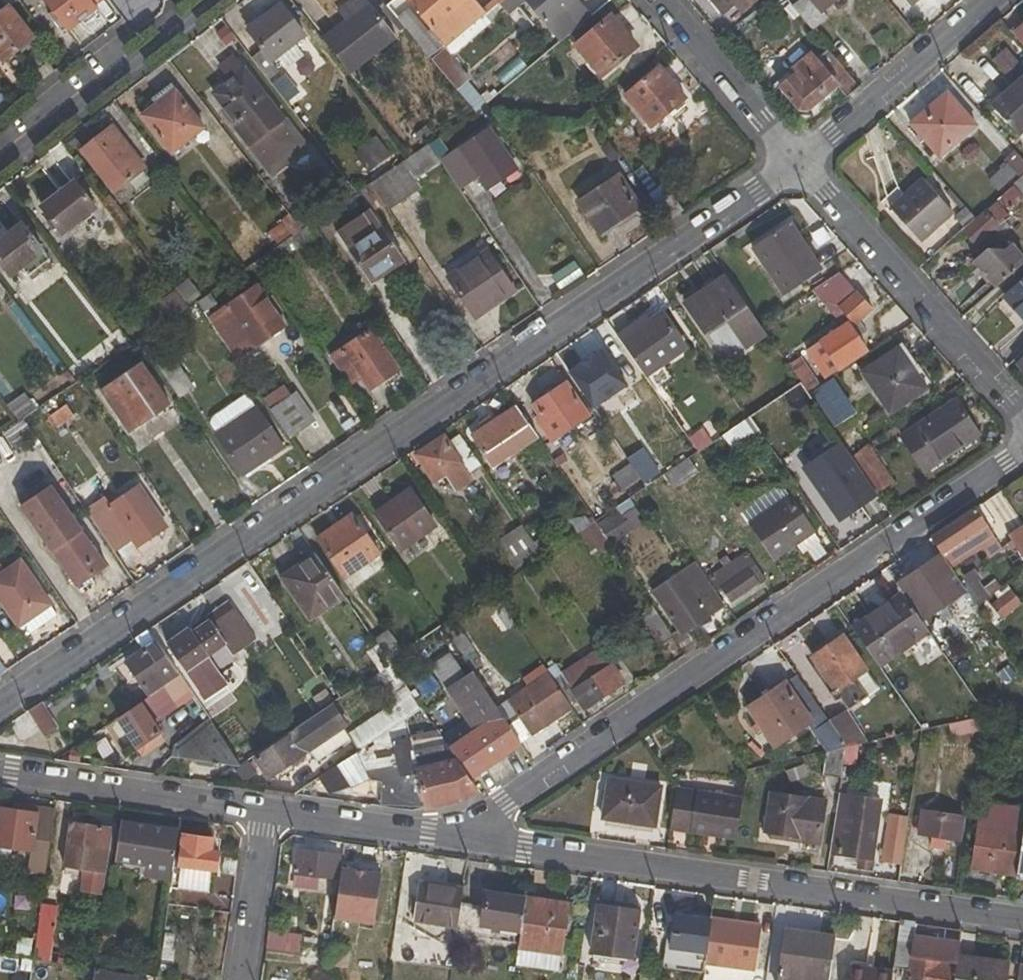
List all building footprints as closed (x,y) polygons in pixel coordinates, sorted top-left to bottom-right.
[(93,4),(97,0),(44,0),(51,11),(58,18),(67,30),(79,20),(92,11),(96,8),(93,4)] [(336,12),(344,23),(367,5),(363,0),(359,0),(356,3),(353,0),(351,0),(336,12)] [(386,9),(429,61),(441,52),(399,0),(396,0),(386,9)] [(410,2),(447,47),(483,16),(470,0),(412,0),(410,2)] [(554,35),(580,12),(572,4),(576,0),(524,0),(554,35)] [(722,13),(733,3),(739,12),(752,0),(711,0),(722,13)] [(790,7),(811,33),(826,18),(821,12),(831,3),(837,11),(847,2),(845,0),(798,0),(790,7)] [(739,12),(733,3),(722,13),(728,21),(739,12)] [(247,31),(261,50),(249,59),(267,82),(278,72),(272,63),(277,58),(295,45),(304,38),(279,5),(247,31)] [(344,23),(320,41),(346,76),(394,40),(367,5),(344,23)] [(30,39),(7,9),(0,14),(0,60),(1,62),(30,39)] [(46,15),(52,23),(58,18),(51,11),(46,15)] [(83,26),(96,15),(92,11),(79,20),(83,26)] [(575,46),(600,76),(635,46),(609,17),(575,46)] [(1022,22),(1012,31),(1022,44),(1022,23),(1022,22)] [(285,70),(303,56),(295,45),(277,58),(285,70)] [(1004,49),(989,63),(1003,78),(1018,64),(1004,49)] [(429,61),(473,114),(479,110),(485,105),(441,52),(429,61)] [(836,85),(810,53),(786,74),(790,79),(780,87),(787,98),(797,110),(807,111),(836,85)] [(271,176),(304,148),(231,56),(219,66),(229,81),(212,95),(223,109),(220,112),(271,176)] [(650,129),(684,99),(658,68),(623,96),(650,129)] [(764,86),(779,105),(787,98),(780,87),(790,79),(786,74),(782,71),(764,86)] [(1019,136),(1022,132),(1022,77),(992,105),(1019,136)] [(168,83),(151,95),(157,104),(159,107),(176,95),(168,83)] [(946,92),(910,124),(941,158),(976,126),(946,92)] [(176,95),(159,107),(157,104),(140,116),(170,156),(203,129),(176,95)] [(80,152),(112,194),(143,169),(111,128),(80,152)] [(488,132),(439,164),(457,189),(476,177),(485,190),(514,170),(488,132)] [(375,193),(383,204),(387,210),(418,189),(412,180),(438,162),(427,145),(408,158),(370,184),(375,193)] [(1020,179),(1022,176),(1022,160),(1015,151),(1004,161),(1007,163),(1016,175),(1020,179)] [(997,192),(1016,175),(1007,163),(987,181),(997,192)] [(599,234),(638,208),(617,176),(579,202),(599,234)] [(664,222),(679,211),(655,176),(641,186),(664,222)] [(975,220),(962,232),(974,247),(991,232),(998,238),(1010,227),(1002,218),(1022,200),(1022,176),(1020,179),(975,220)] [(952,213),(922,179),(889,208),(920,243),(952,213)] [(62,233),(92,209),(72,183),(43,207),(62,233)] [(370,184),(359,191),(366,201),(375,193),(370,184)] [(366,201),(373,212),(383,204),(375,193),(366,201)] [(311,220),(305,210),(290,219),(297,230),(311,220)] [(374,284),(372,282),(403,261),(369,212),(336,234),(372,286),(374,284)] [(295,250),(299,255),(322,240),(311,223),(299,231),(291,237),(273,249),(253,263),(260,274),(295,250)] [(281,223),(264,236),(273,249),(291,237),(281,223)] [(41,250),(21,224),(0,240),(0,262),(10,276),(41,250)] [(799,241),(787,225),(753,248),(785,296),(824,272),(802,239),(799,241)] [(976,263),(998,287),(1022,265),(1022,258),(1013,246),(1007,250),(989,250),(976,263)] [(487,252),(448,279),(471,314),(497,296),(500,302),(513,293),(487,252)] [(559,291),(583,275),(574,261),(550,278),(559,291)] [(844,326),(808,352),(828,380),(869,351),(860,337),(870,330),(861,318),(872,309),(841,273),(813,292),(844,326)] [(768,335),(763,325),(727,274),(686,302),(727,361),(768,335)] [(202,297),(187,279),(173,289),(187,307),(195,301),(202,297)] [(1003,299),(1022,321),(1022,282),(1003,299)] [(217,314),(236,343),(245,337),(258,328),(265,340),(284,327),(256,286),(217,314)] [(202,313),(216,304),(209,293),(202,297),(195,301),(202,313)] [(471,314),(474,319),(500,302),(497,296),(471,314)] [(688,349),(663,312),(622,339),(658,392),(674,380),(664,366),(688,349)] [(245,337),(253,348),(265,340),(258,328),(245,337)] [(358,379),(368,391),(398,370),(370,330),(329,358),(347,386),(358,379)] [(923,370),(905,343),(899,346),(919,374),(923,370)] [(890,416),(930,390),(919,374),(899,346),(861,373),(890,416)] [(629,385),(605,349),(570,372),(594,408),(629,385)] [(194,389),(168,351),(152,363),(177,401),(194,389)] [(100,392),(123,426),(131,420),(149,408),(154,415),(169,405),(141,364),(100,392)] [(804,366),(794,372),(801,383),(810,396),(820,388),(804,366)] [(857,412),(835,379),(820,388),(810,396),(813,402),(852,458),(870,445),(851,418),(857,412)] [(570,381),(529,408),(552,442),(591,415),(570,381)] [(810,396),(801,383),(749,418),(761,435),(813,402),(810,396)] [(363,426),(340,392),(323,404),(346,438),(363,426)] [(294,394),(269,412),(288,441),(314,423),(294,394)] [(72,418),(56,395),(41,406),(56,429),(72,418)] [(268,459),(282,448),(246,395),(211,418),(210,426),(216,434),(214,437),(242,478),(245,476),(247,479),(270,462),(268,459)] [(33,411),(24,397),(7,410),(17,422),(21,419),(33,411)] [(957,401),(903,437),(925,472),(980,435),(957,401)] [(485,454),(529,424),(517,405),(472,435),(485,454)] [(131,420),(137,428),(154,415),(149,408),(131,420)] [(736,452),(761,435),(749,418),(725,436),(736,452)] [(21,419),(17,422),(0,433),(14,452),(34,438),(21,419)] [(704,429),(689,438),(698,453),(713,443),(704,429)] [(470,474),(483,466),(462,435),(450,443),(470,474)] [(473,479),(470,474),(450,443),(444,436),(416,454),(435,482),(447,474),(457,491),(473,479)] [(895,483),(870,445),(852,458),(878,495),(895,483)] [(648,455),(613,477),(622,491),(657,469),(648,455)] [(49,487),(20,506),(76,588),(104,568),(49,487)] [(137,487),(89,520),(113,555),(129,543),(133,550),(165,528),(137,487)] [(752,505),(747,498),(734,505),(772,561),(815,532),(787,490),(778,487),(752,505)] [(438,526),(413,490),(377,514),(402,551),(438,526)] [(646,522),(637,509),(625,517),(633,530),(646,522)] [(999,542),(976,509),(963,517),(932,539),(942,554),(943,556),(959,545),(968,539),(976,552),(984,547),(986,551),(999,542)] [(625,517),(620,510),(599,525),(612,545),(633,530),(625,517)] [(355,515),(319,540),(345,579),(381,554),(355,515)] [(586,518),(569,520),(577,534),(581,532),(591,526),(586,518)] [(599,525),(596,522),(591,526),(581,532),(597,555),(612,545),(599,525)] [(497,542),(513,566),(537,548),(522,525),(497,542)] [(1003,539),(1022,569),(1022,568),(1022,527),(1003,539)] [(959,545),(967,558),(976,552),(968,539),(959,545)] [(312,619),(346,597),(313,548),(276,572),(283,577),(312,619)] [(730,558),(734,565),(710,581),(718,593),(723,589),(732,602),(772,575),(756,551),(742,560),(737,553),(730,558)] [(943,556),(942,554),(897,584),(903,592),(906,597),(923,621),(967,592),(943,556)] [(0,573),(0,602),(18,629),(50,605),(19,560),(0,573)] [(718,593),(710,581),(697,562),(654,592),(681,633),(685,632),(725,606),(718,593)] [(282,610),(254,570),(246,575),(275,616),(282,610)] [(906,597),(903,592),(881,608),(885,612),(906,597)] [(1009,594),(988,612),(999,624),(1020,607),(1009,594)] [(885,612),(881,608),(853,627),(880,667),(930,633),(923,621),(906,597),(885,612)] [(211,621),(194,633),(191,628),(169,644),(186,670),(226,643),(234,656),(257,640),(231,602),(209,616),(211,621)] [(57,616),(50,605),(18,629),(24,638),(57,616)] [(660,647),(674,638),(658,615),(645,625),(660,647)] [(191,628),(194,633),(211,621),(209,616),(191,628)] [(484,664),(454,618),(443,625),(462,655),(474,671),(484,664)] [(144,649),(127,661),(149,696),(164,687),(180,676),(149,630),(136,639),(144,649)] [(686,656),(697,649),(685,632),(681,633),(674,638),(686,656)] [(389,634),(377,641),(380,645),(391,661),(401,654),(389,634)] [(813,656),(836,689),(830,693),(836,701),(841,698),(848,709),(879,689),(843,636),(813,656)] [(380,645),(370,652),(382,672),(393,665),(391,661),(380,645)] [(624,684),(601,650),(564,674),(579,698),(587,709),(624,684)] [(438,673),(469,720),(442,737),(471,779),(523,744),(498,706),(474,671),(462,655),(438,673)] [(564,674),(556,663),(548,670),(571,703),(579,698),(564,674)] [(412,694),(393,665),(382,672),(402,700),(412,694)] [(523,679),(527,686),(498,706),(523,744),(574,709),(571,703),(548,670),(544,665),(523,679)] [(195,698),(180,676),(164,687),(178,709),(195,698)] [(785,682),(748,707),(775,748),(814,722),(785,682)] [(164,687),(149,696),(143,701),(144,703),(120,720),(139,748),(161,732),(156,723),(178,709),(164,687)] [(318,762),(352,739),(360,752),(408,720),(423,710),(412,694),(402,700),(350,735),(331,707),(254,757),(269,778),(310,751),(318,762)] [(58,727),(42,704),(9,725),(24,749),(58,727)] [(411,733),(430,721),(423,710),(408,720),(411,733)] [(868,744),(847,711),(829,722),(847,749),(868,744)] [(953,736),(980,729),(977,718),(950,724),(953,736)] [(411,737),(411,733),(408,720),(360,752),(320,779),(331,794),(371,780),(384,782),(382,805),(429,808),(463,801),(479,791),(471,779),(442,737),(438,731),(411,737)] [(177,749),(180,758),(238,767),(242,766),(212,722),(177,749)] [(166,741),(161,732),(139,748),(144,756),(166,741)] [(824,775),(842,779),(847,749),(826,754),(824,775)] [(657,828),(663,786),(609,779),(603,819),(657,828)] [(743,798),(677,788),(671,828),(737,838),(743,798)] [(822,846),(828,801),(771,793),(765,832),(803,838),(802,843),(822,846)] [(881,801),(840,795),(832,852),(873,858),(881,801)] [(973,869),(1017,876),(1022,835),(1022,810),(982,804),(973,869)] [(46,881),(56,812),(38,810),(38,814),(15,811),(0,809),(0,852),(31,857),(29,879),(46,881)] [(963,840),(966,817),(921,811),(918,834),(963,840)] [(180,826),(146,820),(146,825),(179,831),(180,826)] [(122,821),(113,872),(172,881),(177,847),(179,831),(146,825),(122,821)] [(70,823),(64,867),(86,871),(106,874),(112,828),(70,823)] [(891,829),(886,860),(903,862),(907,831),(891,829)] [(183,834),(182,847),(177,847),(172,881),(172,889),(208,894),(212,872),(217,872),(219,852),(212,849),(213,838),(183,834)] [(318,877),(340,880),(343,856),(299,851),(295,885),(317,889),(318,877)] [(103,895),(106,874),(86,871),(83,892),(103,895)] [(415,923),(459,930),(463,905),(465,889),(422,883),(415,923)] [(15,893),(13,910),(27,912),(29,895),(15,893)] [(481,927),(522,933),(527,898),(487,893),(485,908),(463,905),(459,930),(458,936),(479,939),(481,927)] [(563,954),(569,904),(527,898),(522,933),(521,945),(520,949),(563,954)] [(634,960),(642,907),(599,900),(592,953),(634,960)] [(754,921),(770,923),(771,905),(756,903),(754,921)] [(58,906),(42,904),(34,960),(50,962),(58,906)] [(674,914),(670,948),(707,954),(712,919),(674,914)] [(712,919),(707,954),(705,964),(756,972),(763,927),(728,922),(728,919),(712,916),(712,919)] [(958,956),(960,946),(914,940),(916,926),(899,923),(893,968),(908,970),(907,979),(954,979),(958,956)] [(479,939),(521,945),(522,933),(481,927),(479,939)] [(836,937),(787,930),(780,979),(830,979),(836,937)] [(300,954),(303,937),(270,932),(268,949),(300,954)] [(110,970),(115,936),(101,934),(96,968),(110,970)] [(330,947),(326,979),(344,979),(345,968),(347,968),(350,950),(330,947)] [(175,950),(163,948),(159,969),(172,971),(175,950)] [(1008,964),(958,956),(954,979),(1006,979),(1008,964)] [(892,973),(851,967),(849,979),(891,979),(892,973)]
